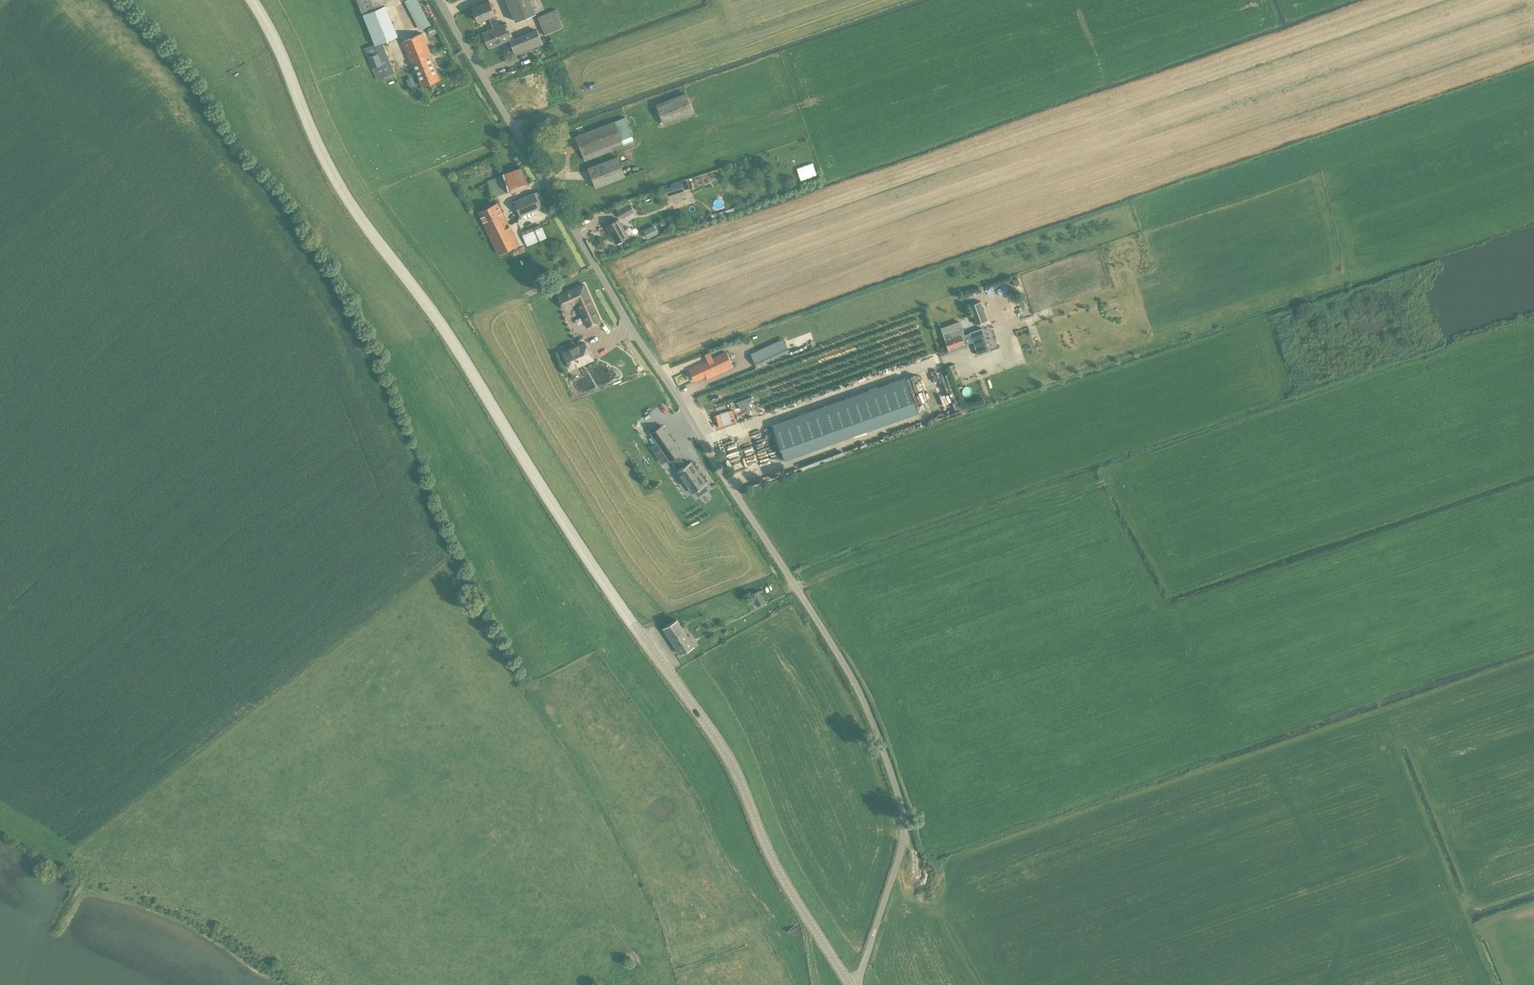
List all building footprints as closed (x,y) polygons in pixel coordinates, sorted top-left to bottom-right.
[(389,58),(387,53),(383,41),(398,35),(386,5),(386,4),(384,0),(358,0),(365,18),(375,44),(365,48),(378,79),(396,72),(389,58)] [(419,23),(428,19),(418,0),(408,0),(407,0),(419,23)] [(489,17),(493,28),(494,28),(500,26),(500,24),(495,15),(496,14),(490,0),(473,7),(478,21),(489,17)] [(516,22),(536,13),(545,9),(541,0),(506,0),(516,22)] [(556,9),(538,16),(545,35),(564,27),(556,9)] [(489,47),(511,38),(504,23),(500,24),(500,26),(494,28),(493,28),(482,32),(489,47)] [(516,54),(543,44),(537,29),(510,40),(516,54)] [(423,32),(413,37),(432,82),(440,78),(431,56),(432,55),(423,32)] [(413,65),(422,86),(432,82),(413,37),(402,41),(412,66),(413,65)] [(694,114),(687,94),(658,105),(665,124),(694,114)] [(586,160),(624,145),(622,140),(631,136),(623,117),(576,135),(586,160)] [(618,156),(589,167),(596,186),(625,176),(618,156)] [(522,166),(503,173),(503,175),(509,191),(510,193),(529,186),(522,166)] [(490,180),(488,181),(494,196),(496,195),(507,191),(501,175),(490,180)] [(682,180),(667,184),(669,194),(685,190),(682,180)] [(538,190),(513,201),(520,216),(547,205),(538,190)] [(498,202),(479,212),(483,222),(498,253),(519,243),(504,212),(503,212),(498,202)] [(634,211),(630,204),(617,211),(621,218),(634,211)] [(629,236),(619,219),(607,225),(616,243),(629,236)] [(653,226),(644,230),(647,237),(656,232),(653,226)] [(542,227),(523,235),(528,245),(546,237),(542,227)] [(584,283),(558,295),(564,308),(577,302),(587,326),(600,320),(584,283)] [(981,302),(969,305),(973,315),(984,311),(981,302)] [(968,341),(987,340),(987,326),(968,326),(968,341)] [(959,328),(943,333),(946,340),(945,340),(949,350),(950,352),(968,345),(965,337),(962,338),(961,334),(959,328)] [(756,366),(789,351),(785,341),(752,356),(756,366)] [(570,368),(592,358),(585,342),(563,352),(570,368)] [(726,352),(689,369),(695,381),(707,376),(708,378),(733,367),(726,352)] [(955,363),(949,366),(953,378),(959,375),(955,363)] [(853,435),(918,412),(907,381),(842,404),(853,435)] [(723,410),(732,408),(731,402),(721,404),(723,410)] [(734,408),(716,413),(720,425),(738,420),(734,408)] [(833,442),(822,411),(774,428),(785,459),(833,442)] [(662,425),(651,433),(670,460),(671,460),(679,470),(677,471),(693,493),(695,491),(698,496),(707,489),(704,485),(706,483),(691,462),(685,466),(678,455),(682,452),(662,425)] [(751,595),(757,605),(765,601),(760,590),(751,595)] [(688,636),(677,619),(664,628),(681,653),(694,645),(693,643),(694,642),(690,635),(688,636)]
